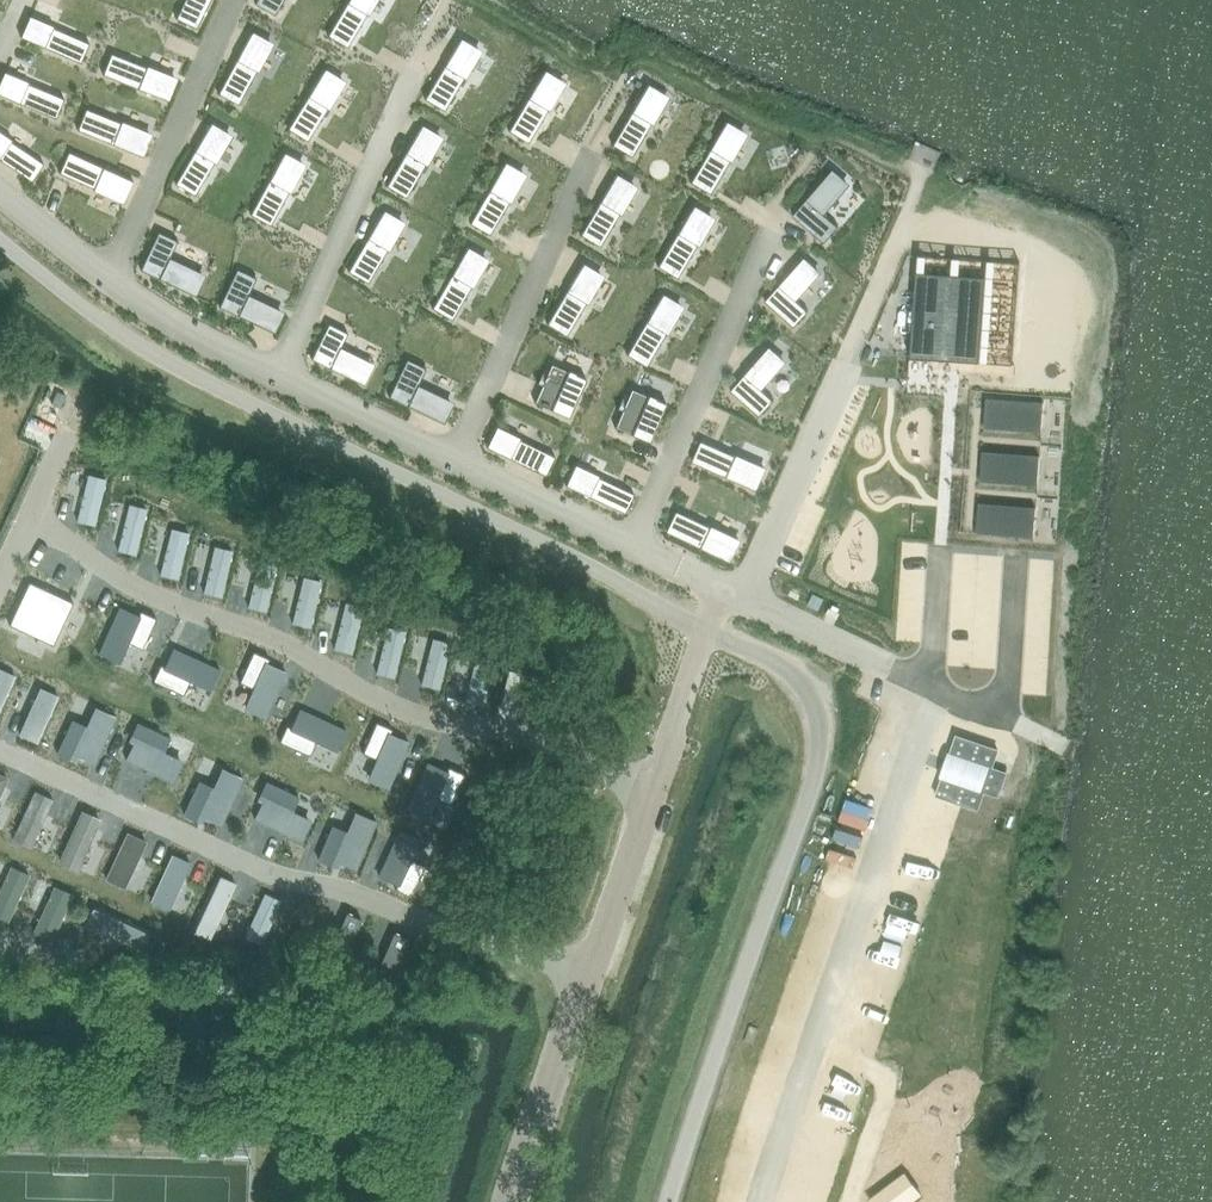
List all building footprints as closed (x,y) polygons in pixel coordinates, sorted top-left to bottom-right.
[(834,169),(794,216),(825,243),(839,226),(825,215),(826,214),(825,212),(831,205),(832,206),(840,198),(838,197),(848,185),(834,172),(835,170),(834,169)] [(159,232),(141,270),(196,296),(207,274),(170,257),(178,241),(159,232)] [(804,256),(765,300),(794,327),(809,311),(797,300),(797,299),(796,298),(802,291),(804,292),(810,285),(808,284),(819,272),(804,259),(806,258),(804,256)] [(237,269),(220,306),(275,333),(285,311),(249,294),(257,278),(237,269)] [(989,279),(920,273),(914,359),(983,364),(989,279)] [(329,323),(312,358),(365,385),(375,364),(341,347),(348,333),(329,323)] [(770,346),(731,390),(760,416),(774,400),(762,389),(763,389),(761,387),(768,380),(769,381),(775,374),(774,373),(784,361),(770,349),(771,347),(770,346)] [(407,359),(389,397),(445,423),(455,402),(419,385),(426,368),(407,359)] [(552,363),(535,402),(570,417),(587,378),(552,363)] [(632,388),(615,427),(650,442),(667,403),(632,388)] [(986,398),(984,427),(1041,431),(1043,402),(986,398)] [(983,451),(981,480),(1038,484),(1040,455),(983,451)] [(979,503),(977,532),(1034,536),(1036,507),(979,503)] [(818,538),(817,539),(871,565),(888,529),(868,520),(861,534),(860,534),(859,536),(851,532),(852,530),(843,526),(843,528),(828,521),(820,539),(818,538)] [(29,581),(9,624),(54,645),(74,602),(29,581)] [(120,607),(99,654),(101,654),(101,653),(119,661),(128,642),(143,648),(157,618),(141,611),(138,615),(120,607)] [(943,624),(931,647),(945,654),(937,671),(977,691),(1005,633),(965,613),(956,631),(943,624)] [(161,664),(153,680),(184,694),(191,679),(210,688),(218,671),(220,671),(220,670),(174,648),(165,667),(161,664)] [(254,651),(240,681),(255,688),(246,708),(264,716),(263,717),(265,718),(286,671),(268,663),(270,658),(254,651)] [(26,665),(0,653),(0,721),(26,665)] [(0,721),(0,740),(36,757),(69,686),(26,665),(0,721)] [(73,719),(57,753),(59,754),(60,752),(75,759),(77,754),(93,761),(93,763),(94,764),(116,716),(115,715),(114,717),(96,709),(88,728),(74,722),(75,720),(73,719)] [(287,725),(280,741),(310,755),(317,740),(336,749),(345,731),(346,732),(347,730),(300,709),(292,727),(287,725)] [(127,757),(126,759),(174,781),(175,780),(173,779),(181,761),(162,752),(169,739),(170,740),(171,738),(137,722),(136,724),(138,725),(131,739),(136,742),(129,758),(127,757)] [(377,722),(363,752),(378,759),(369,778),(387,786),(387,788),(388,789),(409,742),(390,734),(393,729),(377,722)] [(1020,769),(990,758),(964,828),(994,839),(1020,769)] [(428,763),(407,809),(408,810),(409,808),(427,816),(436,797),(451,804),(465,774),(449,766),(446,771),(428,763)] [(200,780),(184,814),(186,815),(187,813),(201,820),(204,815),(220,822),(219,824),(221,825),(243,777),(242,776),(241,778),(223,770),(214,789),(201,782),(202,781),(200,780)] [(255,816),(254,818),(302,840),(303,839),(301,838),(310,820),(291,811),(297,798),(299,799),(299,797),(266,781),(265,783),(267,784),(260,798),(265,801),(257,817),(255,816)] [(333,825),(319,859),(320,860),(321,858),(336,864),(338,859),(355,866),(354,868),(356,869),(376,820),(375,819),(374,821),(356,814),(348,833),(334,827),(335,825),(333,825)] [(401,829),(379,875),(397,884),(395,888),(411,896),(425,865),(410,858),(419,839),(402,831),(402,829),(401,829)] [(870,1195),(875,1201),(911,1201),(925,1192),(909,1168),(870,1195)]
